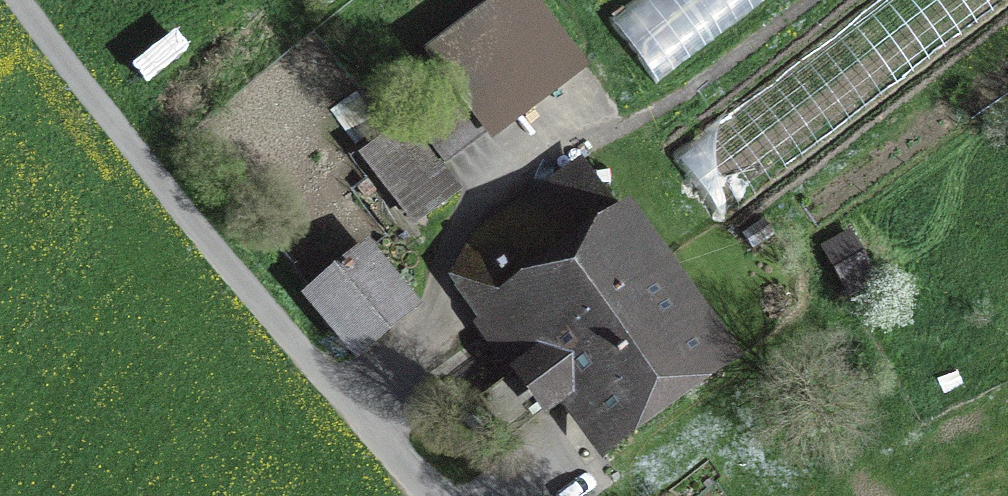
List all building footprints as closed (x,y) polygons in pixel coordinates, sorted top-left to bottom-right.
[(437,55),(491,127),(572,67),(522,0),(510,0),(437,55)] [(607,17),(657,82),(765,0),(629,0),(607,17)] [(672,154),(721,217),(1007,0),(875,0),(672,154)] [(410,117),(444,163),(490,128),(456,82),(410,117)] [(406,124),(366,155),(415,219),(455,188),(406,124)] [(491,324),(481,330),(512,377),(480,398),(508,434),(579,383),(612,429),(710,358),(573,168),(476,237),(456,274),(491,324)] [(312,296),(358,351),(411,307),(365,251),(312,296)]
